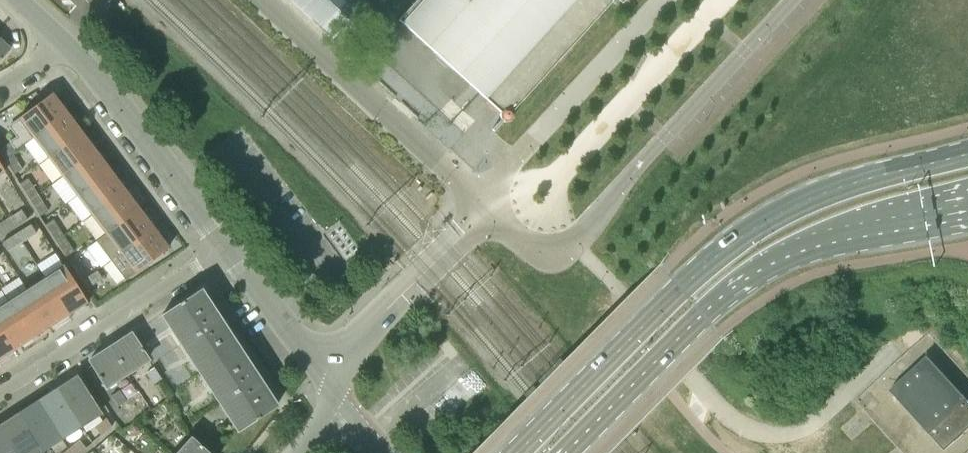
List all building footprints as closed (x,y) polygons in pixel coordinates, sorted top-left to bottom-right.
[(331,39),(332,38),(368,0),(291,0),(331,39)] [(387,25),(499,126),(617,0),(409,0),(387,25)] [(11,49),(0,38),(0,60),(11,49)] [(19,118),(34,137),(67,112),(52,93),(19,118)] [(34,137),(48,157),(82,132),(67,112),(34,137)] [(48,157),(63,176),(96,151),(82,132),(48,157)] [(12,153),(20,148),(15,140),(0,149),(0,152),(4,158),(12,153)] [(63,176),(78,196),(111,171),(96,151),(63,176)] [(14,174),(22,169),(12,153),(4,158),(14,174)] [(78,196),(92,215),(126,190),(111,171),(78,196)] [(30,200),(38,195),(28,179),(20,184),(30,200)] [(92,215),(106,234),(140,209),(126,190),(92,215)] [(40,216),(48,211),(38,195),(30,200),(40,216)] [(8,218),(14,226),(28,217),(23,209),(8,218)] [(97,241),(112,261),(155,229),(140,209),(106,234),(97,241)] [(14,226),(8,218),(0,223),(0,235),(14,226)] [(56,241),(64,236),(53,220),(45,225),(56,241)] [(17,232),(23,240),(37,231),(32,223),(17,232)] [(112,261),(126,280),(169,248),(155,229),(112,261)] [(8,249),(23,240),(17,232),(3,241),(8,249)] [(66,257),(74,252),(64,236),(56,241),(66,257)] [(81,281),(89,276),(79,260),(71,265),(81,281)] [(69,314),(88,302),(64,265),(46,277),(69,314)] [(81,281),(86,289),(102,279),(97,271),(89,276),(81,281)] [(51,326),(69,314),(46,277),(27,289),(51,326)] [(33,338),(51,326),(27,289),(9,300),(33,338)] [(277,407),(238,348),(200,290),(163,314),(201,372),(240,431),(277,407)] [(33,338),(9,300),(0,306),(0,327),(14,349),(33,338)] [(14,349),(0,327),(0,359),(14,349)] [(127,373),(149,359),(133,335),(134,335),(133,333),(131,334),(111,347),(127,373)] [(105,386),(127,373),(111,347),(91,361),(90,360),(89,361),(90,363),(105,386)] [(967,430),(967,400),(928,356),(890,390),(946,451),(967,430)] [(154,384),(162,379),(154,367),(146,373),(154,384)] [(58,389),(81,425),(101,413),(79,378),(77,375),(76,376),(77,377),(58,389)] [(62,438),(81,425),(58,389),(38,402),(62,438)] [(127,401),(119,390),(111,395),(119,406),(127,401)] [(42,450),(62,438),(38,402),(19,415),(42,450)] [(42,450),(19,415),(0,427),(0,428),(16,452),(38,452),(42,450)] [(95,428),(101,435),(112,426),(107,418),(95,428)] [(0,428),(0,452),(16,452),(0,428)] [(191,437),(176,452),(209,452),(191,437)] [(72,452),(80,452),(86,448),(80,440),(69,449),(72,452)]
